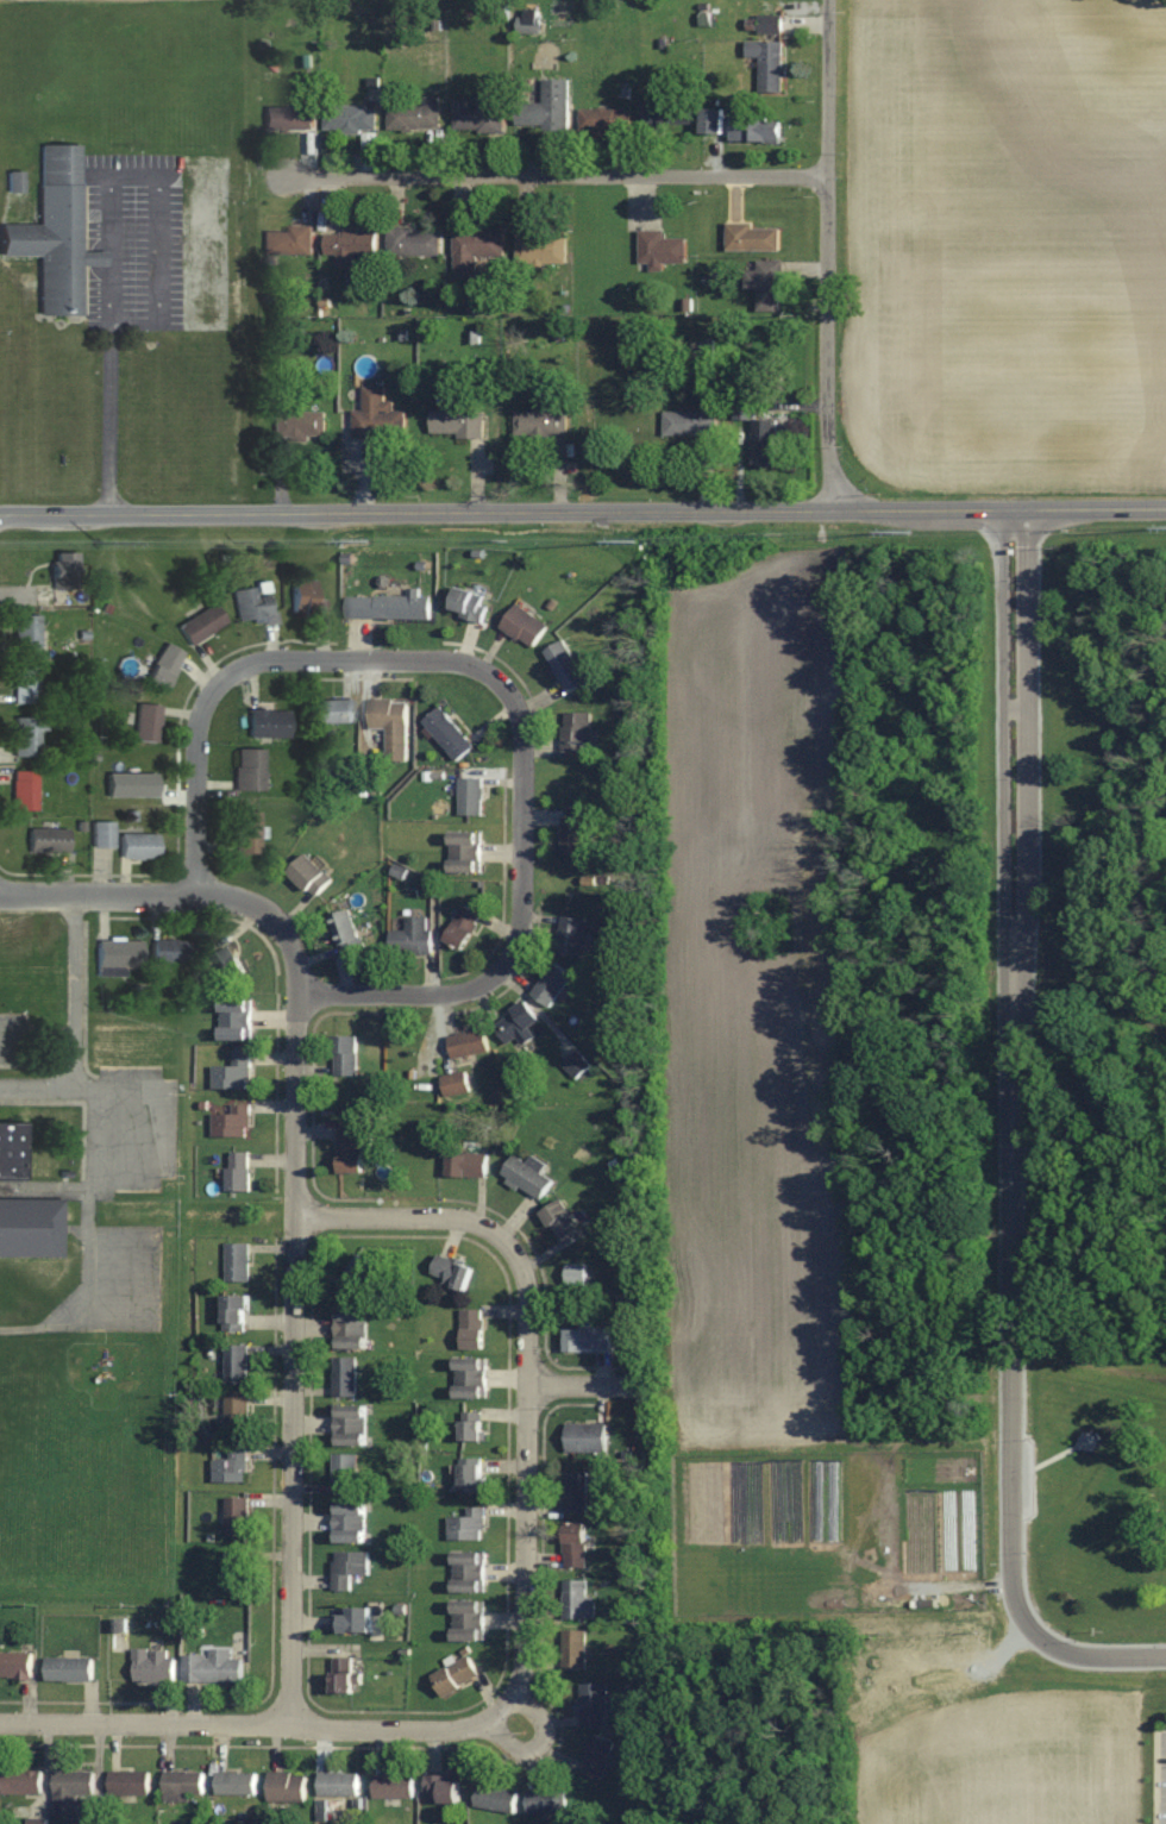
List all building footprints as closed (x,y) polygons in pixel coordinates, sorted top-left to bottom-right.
[(783,33),(783,13),(777,13),(777,0),(760,0),(760,33),(783,33)] [(539,31),(539,18),(520,18),(520,31),(539,31)] [(783,40),(747,40),(747,56),(762,56),(762,92),(783,92),(783,40)] [(569,79),(544,79),(544,102),(516,102),(516,127),(569,127),(569,79)] [(424,105),(388,105),(388,129),(441,129),(441,96),(424,96),(424,105)] [(496,105),(496,97),(454,97),(453,132),(505,132),(505,106),(496,105)] [(641,127),(693,127),(693,100),(641,100),(641,127)] [(324,105),(324,130),(378,131),(378,105),(324,105)] [(264,106),(264,130),(314,130),(314,106),(264,106)] [(631,131),(631,108),(581,108),(581,131),(631,131)] [(725,108),(704,108),(704,132),(725,132),(725,108)] [(782,142),(782,117),(734,117),(734,142),(782,142)] [(81,251),(81,143),(41,143),(41,224),(2,224),(2,255),(40,255),(39,314),(82,315),(82,266),(105,266),(105,252),(81,251)] [(11,191),(22,189),(20,176),(8,178),(11,191)] [(780,251),(780,228),(754,228),(754,223),(726,223),(726,251),(780,251)] [(264,253),(313,253),(313,225),(288,225),(288,230),(264,230),(264,253)] [(388,228),(388,254),(441,254),(441,228),(388,228)] [(325,255),(337,255),(337,268),(356,268),(356,255),(377,255),(377,230),(326,230),(325,255)] [(505,230),(454,231),(455,278),(477,278),(477,256),(505,256),(505,230)] [(567,264),(567,230),(517,231),(518,265),(567,264)] [(641,230),(641,264),(687,264),(687,238),(665,238),(665,230),(641,230)] [(782,311),(782,261),(757,261),(757,271),(746,271),(746,290),(757,290),(757,311),(782,311)] [(364,410),(353,410),(353,436),(404,437),(405,411),(394,411),(395,400),(385,400),(385,386),(364,386),(364,410)] [(431,436),(484,436),(484,411),(431,411),(431,436)] [(569,411),(515,411),(515,437),(569,437),(569,411)] [(664,435),(717,435),(717,411),(664,411),(664,435)] [(326,412),(274,412),(274,439),(326,439),(326,412)] [(754,465),(781,465),(781,419),(754,419),(754,465)] [(37,599),(54,599),(54,588),(76,588),(76,552),(54,552),(54,587),(37,587),(37,599)] [(293,581),(293,617),(326,617),(326,600),(317,600),(317,581),(293,581)] [(245,582),(228,602),(258,627),(275,606),(245,582)] [(492,598),(459,586),(450,611),(482,623),(492,598)] [(348,618),(431,618),(431,596),(420,596),(420,589),(410,589),(410,596),(348,596),(348,618)] [(549,626),(517,604),(501,627),(533,649),(549,626)] [(227,625),(217,605),(178,624),(189,644),(227,625)] [(14,615),(14,654),(41,654),(41,615),(14,615)] [(546,650),(569,693),(589,683),(566,640),(546,650)] [(143,682),(162,693),(185,654),(166,643),(143,682)] [(14,703),(38,703),(38,663),(14,663),(14,703)] [(408,699),(371,699),(371,728),(387,728),(387,761),(408,761),(408,699)] [(353,700),(316,700),(316,723),(353,723),(353,700)] [(161,705),(138,703),(135,740),(158,742),(161,705)] [(475,747),(443,706),(425,720),(456,761),(475,747)] [(288,743),(288,710),(250,710),(250,743),(288,743)] [(562,750),(592,750),(592,713),(562,713),(562,750)] [(14,718),(14,756),(40,756),(40,730),(46,730),(46,718),(14,718)] [(265,749),(236,749),(235,791),(264,791),(265,749)] [(38,809),(38,770),(14,770),(14,809),(38,809)] [(461,778),(461,815),(484,815),(484,778),(461,778)] [(235,853),(260,853),(260,811),(235,811),(235,853)] [(585,817),(562,817),(562,855),(585,855),(585,817)] [(92,821),(92,847),(113,847),(113,821),(92,821)] [(29,851),(68,851),(68,828),(29,828),(29,851)] [(483,873),(483,832),(451,832),(451,873),(483,873)] [(157,858),(157,833),(120,833),(120,858),(157,858)] [(288,873),(314,899),(333,879),(307,854),(288,873)] [(484,916),(464,905),(445,941),(464,951),(484,916)] [(364,948),(351,909),(331,915),(343,954),(364,948)] [(557,952),(581,956),(587,920),(563,916),(557,952)] [(432,954),(432,917),(407,917),(407,931),(391,931),(391,954),(432,954)] [(142,939),(98,940),(98,968),(142,967),(142,939)] [(191,939),(152,939),(152,962),(191,962),(191,939)] [(245,974),(233,946),(214,954),(227,983),(245,974)] [(573,975),(555,962),(533,994),(552,1007),(573,975)] [(252,1040),(252,1000),(221,1000),(221,1040),(252,1040)] [(530,1028),(541,1020),(527,1001),(495,1025),(509,1044),(518,1038),(524,1047),(537,1037),(530,1028)] [(489,1053),(485,1030),(449,1036),(453,1059),(489,1053)] [(334,1076),(358,1076),(358,1036),(334,1036),(334,1076)] [(252,1051),(234,1051),(234,1066),(214,1066),(214,1089),(252,1089),(252,1051)] [(577,1078),(591,1065),(578,1052),(565,1065),(577,1078)] [(447,1097),(470,1091),(465,1072),(442,1078),(447,1097)] [(251,1105),(224,1105),(224,1114),(213,1114),(213,1137),(251,1137),(251,1105)] [(365,1174),(365,1160),(371,1160),(371,1130),(363,1130),(363,1120),(339,1120),(339,1174),(365,1174)] [(0,1123),(0,1180),(22,1180),(23,1123),(0,1123)] [(230,1191),(252,1191),(252,1152),(230,1152),(230,1191)] [(449,1154),(449,1177),(488,1177),(488,1154),(449,1154)] [(547,1166),(534,1154),(527,1163),(518,1155),(503,1172),(538,1202),(555,1182),(543,1171),(547,1166)] [(62,1259),(63,1199),(0,1198),(0,1257),(62,1259)] [(543,1211),(565,1248),(585,1236),(563,1199),(543,1211)] [(251,1243),(227,1243),(227,1282),(251,1282),(251,1243)] [(359,1300),(379,1266),(358,1254),(339,1289),(359,1300)] [(468,1289),(474,1264),(437,1256),(432,1281),(468,1289)] [(567,1285),(587,1285),(587,1264),(567,1264),(567,1285)] [(249,1296),(225,1296),(225,1332),(249,1332),(249,1296)] [(368,1350),(368,1309),(337,1309),(337,1350),(368,1350)] [(462,1351),(485,1351),(485,1310),(462,1310),(462,1351)] [(593,1328),(593,1320),(582,1320),(582,1330),(565,1330),(565,1351),(612,1351),(612,1328),(593,1328)] [(227,1385),(249,1385),(249,1346),(227,1346),(227,1385)] [(335,1398),(358,1398),(358,1358),(335,1358),(335,1398)] [(457,1399),(487,1399),(487,1359),(457,1359),(457,1399)] [(226,1397),(226,1436),(250,1436),(250,1397),(226,1397)] [(367,1407),(337,1406),(337,1447),(367,1447),(367,1407)] [(463,1441),(484,1441),(484,1415),(463,1415),(463,1441)] [(567,1453),(607,1453),(607,1423),(567,1423),(567,1453)] [(249,1450),(231,1450),(231,1460),(214,1460),(214,1484),(249,1484),(249,1450)] [(358,1455),(334,1455),(334,1495),(358,1495),(358,1455)] [(487,1493),(487,1464),(461,1464),(461,1493),(487,1493)] [(588,1512),(588,1474),(566,1474),(566,1512),(588,1512)] [(249,1499),(227,1499),(227,1539),(249,1539),(249,1499)] [(366,1503),(335,1503),(335,1543),(366,1543),(366,1503)] [(470,1518),(450,1518),(450,1541),(486,1541),(486,1508),(470,1508),(470,1518)] [(565,1568),(587,1568),(587,1522),(565,1522),(565,1568)] [(249,1551),(227,1551),(227,1590),(249,1590),(249,1551)] [(369,1575),(369,1552),(334,1552),(334,1591),(353,1591),(352,1575),(369,1575)] [(486,1593),(486,1552),(455,1552),(455,1593),(486,1593)] [(595,1620),(595,1597),(587,1597),(587,1581),(565,1581),(565,1620),(595,1620)] [(455,1641),(485,1641),(485,1601),(455,1601),(455,1641)] [(371,1633),(371,1608),(348,1608),(348,1613),(335,1613),(335,1633),(371,1633)] [(587,1631),(563,1631),(563,1671),(587,1671),(587,1631)] [(184,1683),(243,1683),(243,1659),(231,1659),(231,1649),(211,1649),(211,1654),(184,1654),(184,1683)] [(135,1650),(135,1682),(174,1682),(174,1650),(135,1650)] [(32,1653),(0,1653),(0,1680),(32,1680),(32,1653)] [(481,1679),(469,1657),(433,1675),(445,1698),(481,1679)] [(48,1658),(48,1681),(93,1681),(93,1658),(48,1658)] [(333,1695),(355,1695),(355,1658),(333,1658),(333,1695)] [(608,1728),(608,1684),(579,1684),(579,1728),(608,1728)] [(603,1781),(616,1742),(594,1735),(581,1773),(603,1781)] [(42,1771),(3,1771),(3,1795),(42,1795),(42,1771)] [(149,1795),(149,1771),(111,1771),(111,1795),(149,1795)] [(95,1772),(55,1772),(55,1815),(80,1815),(80,1795),(95,1795),(95,1772)] [(204,1772),(165,1772),(165,1797),(204,1797),(204,1772)] [(218,1796),(257,1796),(257,1773),(218,1773),(218,1796)] [(269,1803),(306,1804),(306,1774),(269,1773),(269,1803)] [(320,1797),(359,1797),(359,1774),(320,1774),(320,1797)] [(414,1775),(374,1775),(374,1799),(414,1799),(414,1775)] [(460,1804),(460,1778),(427,1778),(427,1804),(460,1804)] [(520,1792),(480,1785),(476,1807),(516,1814),(520,1792)] [(528,1816),(567,1816),(567,1792),(528,1792),(528,1816)]
